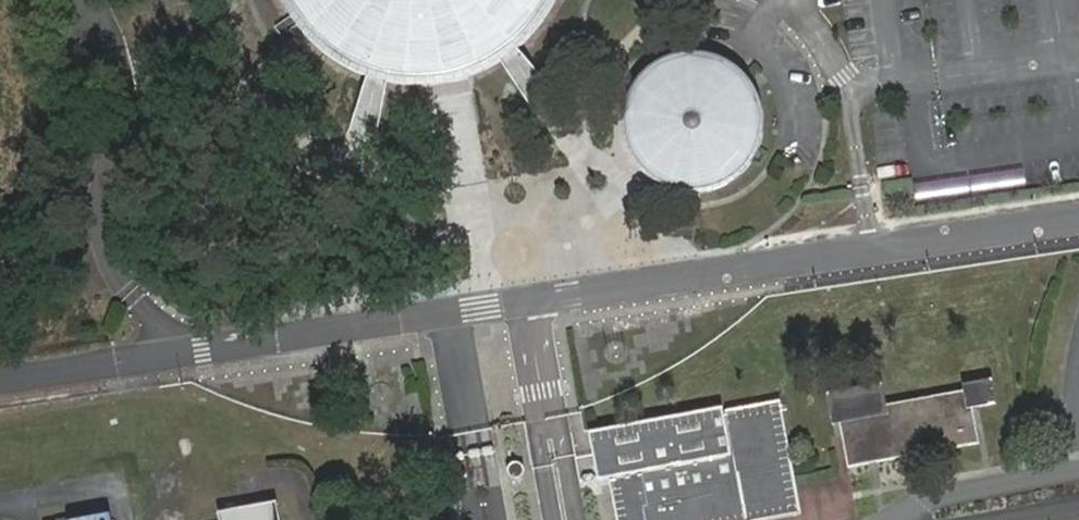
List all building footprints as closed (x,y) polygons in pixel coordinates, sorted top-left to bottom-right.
[(290,7),(300,23),(312,37),(319,44),(326,51),(341,62),(350,67),(367,75),(385,82),(394,84),(413,86),(432,86),(451,84),(461,82),(470,80),(487,73),(496,69),(512,59),(528,46),(540,33),(547,25),(557,10),(562,1),(562,0),(286,0),(290,7)] [(680,55),(669,57),(666,58),(660,60),(647,67),(636,76),(626,86),(619,98),(614,111),(611,126),(611,140),(613,154),(618,167),(625,180),(630,185),(640,195),(652,203),(665,209),(672,211),(686,213),(700,212),(714,209),(727,204),(739,196),(750,186),(754,181),(762,169),(767,155),(770,141),(770,127),(767,113),(762,100),(755,87),(746,77),(741,72),(728,64),(715,58),(702,55),(688,54),(680,55)] [(971,396),(889,410),(885,390),(828,401),(833,433),(843,431),(849,471),(980,447),(974,414),(995,411),(990,382),(970,386),(971,396)] [(785,411),(721,422),(717,404),(590,426),(600,484),(615,481),(622,519),(804,519),(785,411)] [(282,508),(225,518),(225,519),(284,519),(282,508)]
